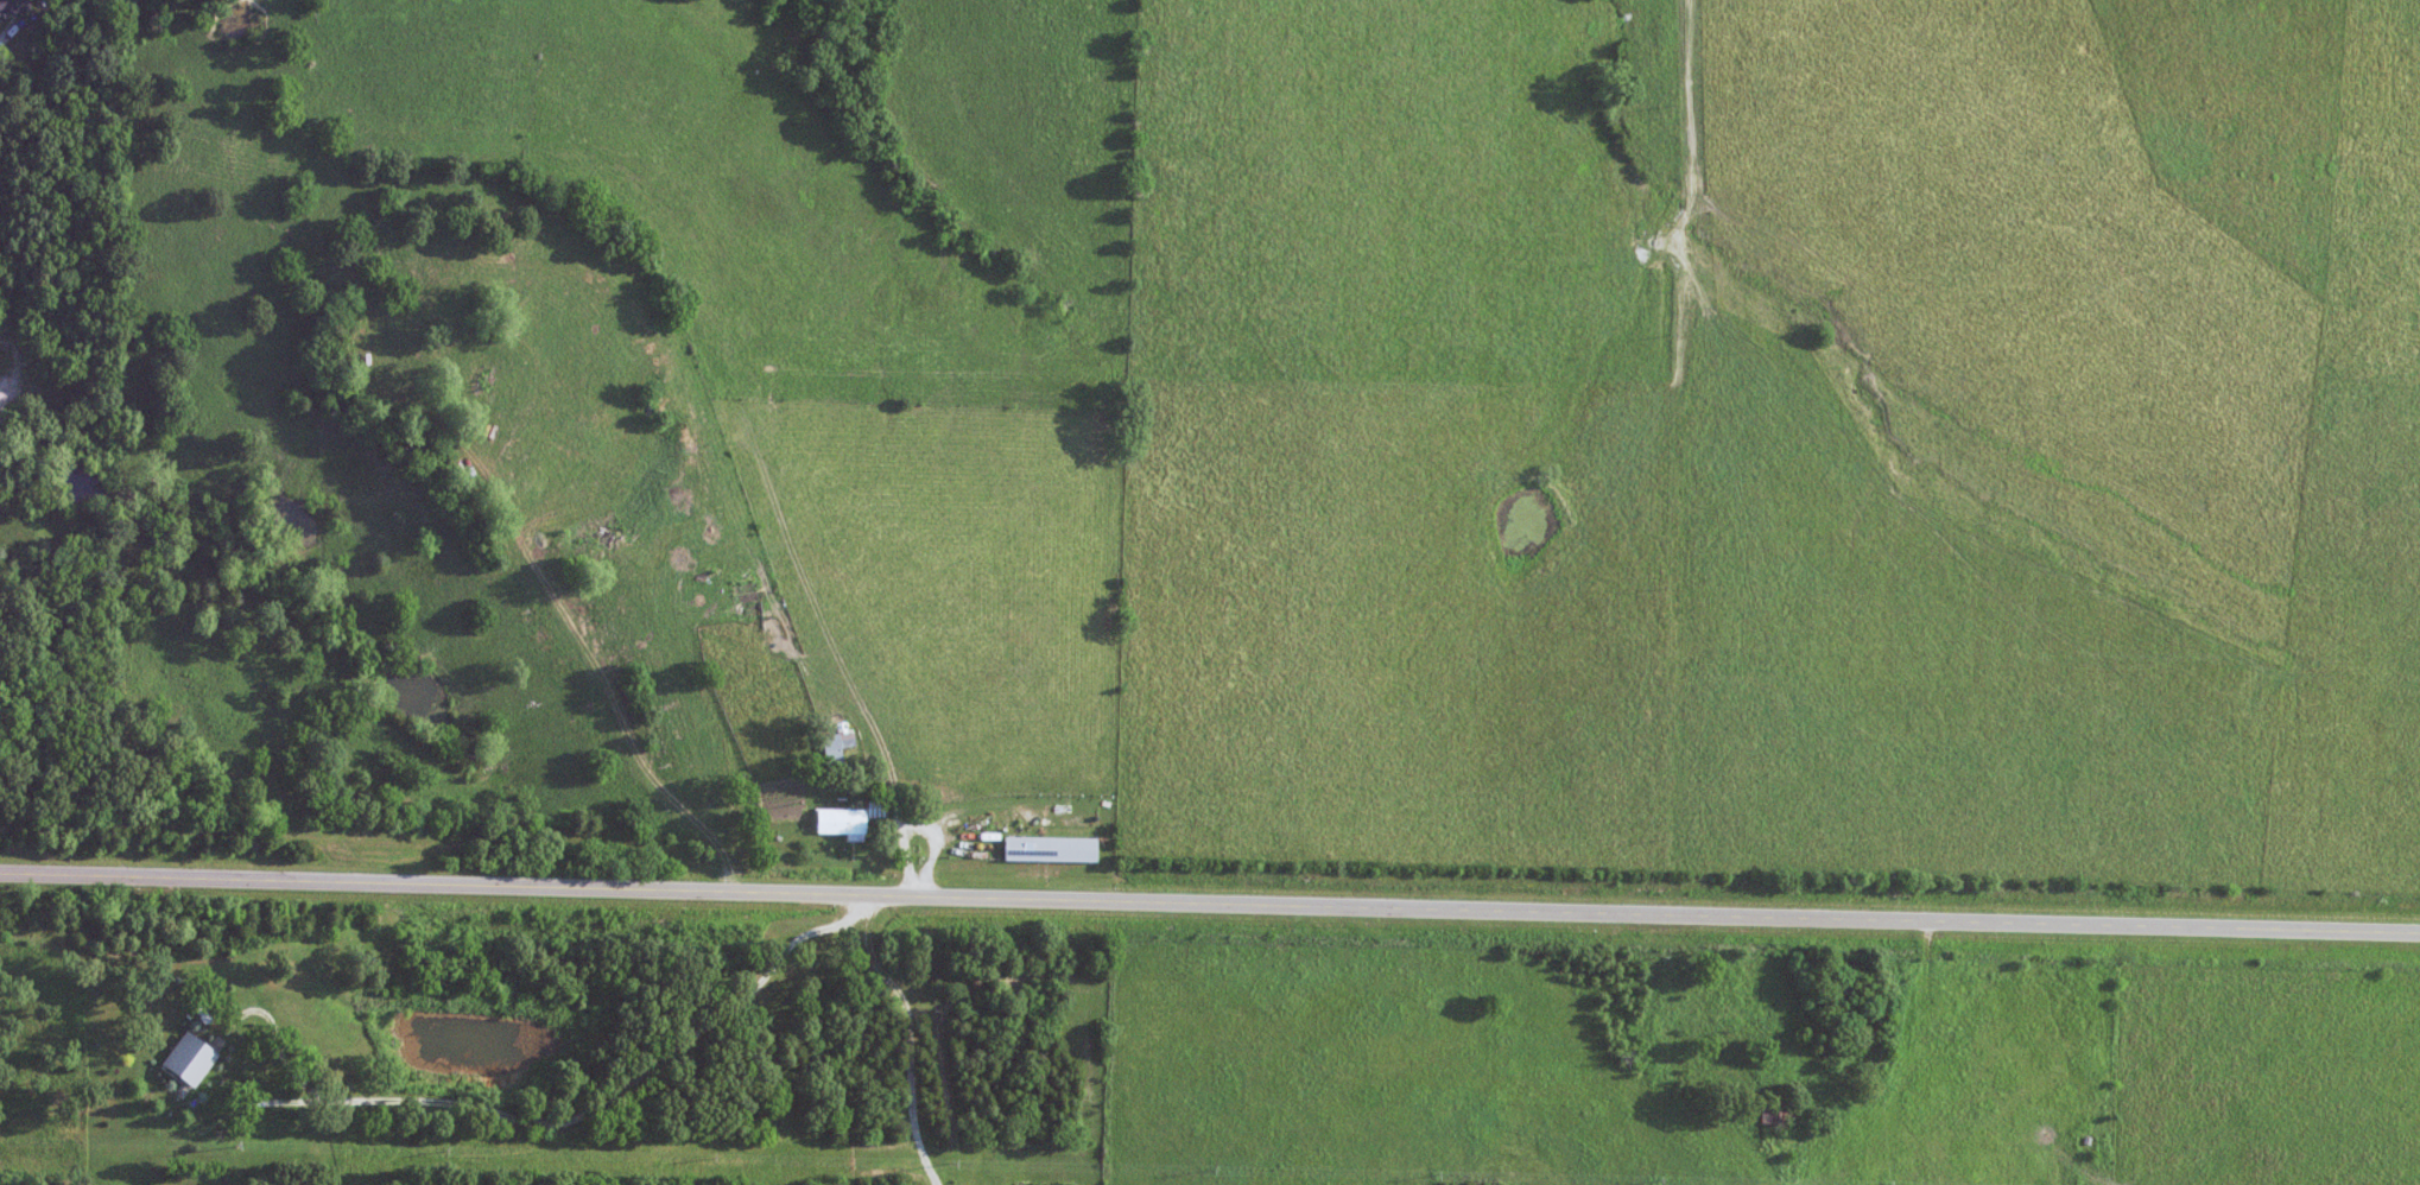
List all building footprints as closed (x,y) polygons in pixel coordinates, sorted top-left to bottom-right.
[(30,0),(0,0),(0,18),(33,8),(30,0)] [(764,577),(737,577),(737,619),(764,619),(764,577)] [(826,733),(826,754),(845,754),(845,747),(857,747),(857,733),(826,733)] [(848,835),(848,842),(869,842),(869,809),(820,809),(820,835),(848,835)] [(1100,838),(1007,838),(1007,862),(1100,862),(1100,838)] [(222,1054),(189,1031),(165,1066),(198,1088),(222,1054)] [(1764,1101),(1764,1125),(1797,1125),(1797,1101),(1764,1101)]
